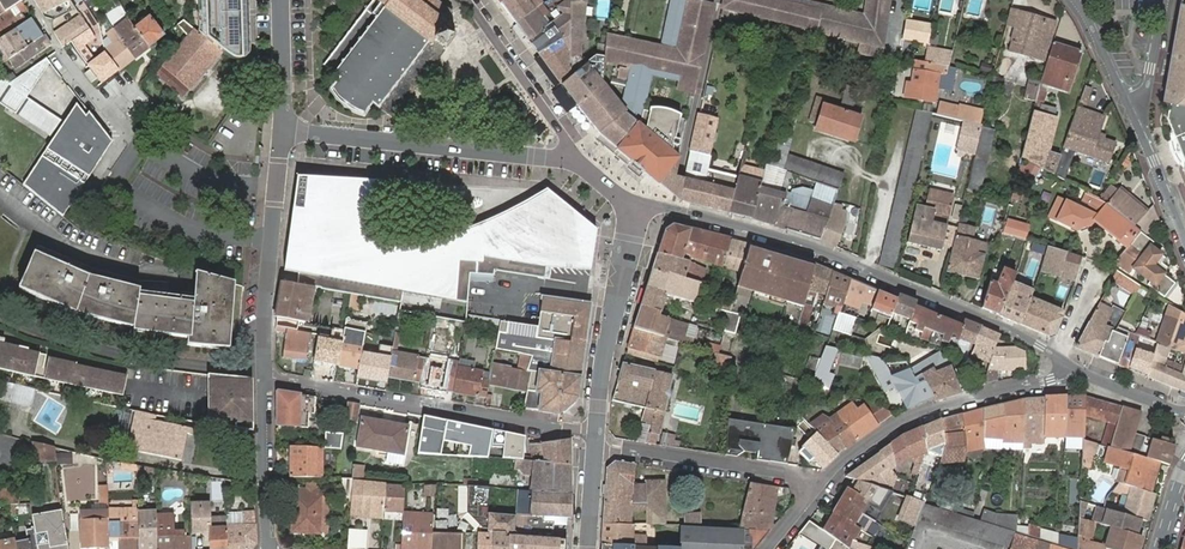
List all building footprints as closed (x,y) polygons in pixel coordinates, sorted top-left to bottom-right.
[(14,16),(19,25),(27,20),(22,11),(20,8),(25,5),(26,4),(24,0),(22,0),(15,4),(4,11),(0,5),(0,25),(14,16)] [(4,11),(15,4),(22,0),(0,0),(0,5),(4,11)] [(35,0),(36,2),(43,13),(63,0),(34,0),(35,0)] [(199,18),(242,53),(244,53),(247,53),(249,51),(250,48),(248,0),(198,0),(199,18)] [(436,0),(375,0),(326,65),(330,69),(333,71),(334,73),(341,78),(337,84),(336,84),(331,90),(337,97),(345,106),(358,113),(368,115),(371,111),(370,110),(374,105),(381,110),(382,108),(390,114),(442,45),(447,49),(456,38),(446,30),(450,25),(446,22),(453,13),(436,0)] [(517,23),(542,4),(539,0),(505,0),(502,2),(517,23)] [(540,54),(568,34),(570,0),(564,0),(556,6),(563,15),(548,25),(542,17),(549,12),(543,4),(542,4),(517,23),(540,54)] [(578,106),(603,84),(601,83),(578,54),(586,0),(588,0),(570,0),(568,34),(568,52),(572,77),(563,84),(578,106)] [(640,41),(607,33),(607,34),(606,43),(604,59),(643,67),(683,76),(682,80),(682,81),(681,85),(691,87),(692,81),(693,78),(696,79),(701,55),(712,5),(691,1),(689,0),(689,3),(678,50),(663,46),(660,46),(640,41)] [(660,46),(663,46),(673,0),(671,0),(660,46)] [(689,3),(677,0),(673,0),(663,46),(678,50),(689,3)] [(730,9),(816,30),(816,31),(859,42),(858,52),(881,58),(889,0),(867,0),(865,11),(863,11),(863,13),(810,0),(724,0),(723,6),(730,9)] [(1166,96),(1173,98),(1170,119),(1184,156),(1184,0),(1183,0),(1166,96)] [(723,6),(721,15),(728,17),(730,9),(723,6)] [(82,13),(82,14),(85,19),(89,16),(87,13),(88,12),(85,7),(80,10),(82,13)] [(1011,8),(1006,23),(1013,25),(1009,39),(1012,40),(1010,49),(1045,59),(1056,22),(1011,8)] [(73,40),(90,28),(91,27),(85,19),(82,14),(82,13),(55,32),(63,44),(64,46),(65,46),(73,40)] [(19,25),(14,16),(0,25),(0,38),(19,25)] [(135,27),(128,16),(115,27),(122,38),(135,27)] [(149,16),(135,27),(150,46),(163,35),(164,34),(149,16)] [(19,25),(0,38),(0,45),(9,58),(43,36),(31,17),(27,20),(19,25)] [(232,58),(242,53),(199,18),(199,32),(207,39),(215,45),(232,58)] [(906,19),(902,37),(928,43),(928,41),(932,24),(906,19)] [(196,34),(184,23),(180,27),(189,40),(163,67),(164,68),(158,74),(183,97),(189,90),(191,92),(225,53),(196,34)] [(118,41),(106,51),(120,69),(136,57),(122,38),(115,27),(109,31),(118,41)] [(122,38),(136,57),(150,46),(135,27),(122,38)] [(90,28),(73,40),(78,47),(85,43),(83,40),(93,33),(90,28)] [(43,36),(9,58),(16,68),(51,43),(45,34),(43,36)] [(551,68),(563,84),(572,77),(568,52),(568,34),(540,54),(550,68),(551,68)] [(1081,51),(1054,41),(1040,80),(1040,81),(1068,90),(1081,51)] [(3,61),(9,58),(0,45),(0,56),(3,61)] [(952,51),(927,45),(927,46),(927,48),(951,53),(952,51)] [(924,60),(948,64),(951,53),(927,48),(924,60)] [(83,54),(89,64),(103,83),(120,69),(106,51),(95,60),(88,51),(83,54)] [(0,79),(0,100),(52,136),(19,182),(45,203),(60,212),(112,140),(89,110),(85,114),(76,102),(63,120),(26,95),(51,61),(48,57),(16,77),(9,82),(5,75),(0,79)] [(947,75),(948,64),(924,60),(916,59),(912,82),(907,81),(905,95),(934,100),(938,74),(947,75)] [(626,64),(625,68),(642,72),(639,82),(642,82),(641,85),(646,87),(641,110),(642,110),(650,73),(682,81),(682,80),(683,76),(643,67),(626,64)] [(676,195),(680,197),(684,178),(680,177),(676,176),(679,157),(677,155),(676,154),(676,153),(675,153),(677,145),(678,145),(683,119),(680,118),(680,115),(678,113),(677,113),(676,112),(674,112),(672,111),(670,110),(668,110),(666,109),(665,109),(664,109),(662,108),(660,108),(658,108),(657,108),(655,108),(653,108),(651,108),(649,108),(648,111),(642,110),(641,110),(646,87),(641,85),(642,82),(639,82),(642,72),(625,68),(618,66),(616,76),(627,79),(628,79),(623,100),(622,101),(619,104),(603,84),(578,106),(597,128),(599,131),(618,148),(630,159),(630,161),(637,166),(644,172),(645,172),(658,183),(659,182),(673,193),(676,195)] [(12,70),(5,75),(9,82),(16,77),(12,70)] [(92,70),(87,73),(94,82),(99,78),(92,70)] [(1002,77),(993,74),(990,84),(1000,85),(1002,77)] [(1040,81),(1040,80),(1028,77),(1022,96),(1034,100),(1035,98),(1037,88),(1040,81)] [(1092,88),(1085,85),(1084,87),(1085,87),(1085,90),(1083,90),(1079,100),(1086,103),(1092,88)] [(1045,91),(1037,88),(1035,98),(1042,100),(1045,91)] [(833,101),(816,96),(809,121),(814,122),(814,127),(853,138),(860,116),(859,115),(861,110),(840,104),(839,110),(831,107),(833,101)] [(1035,98),(1034,100),(1018,156),(1043,167),(1046,150),(1056,118),(1038,113),(1042,100),(1035,98)] [(1105,118),(1077,106),(1063,145),(1060,155),(1054,172),(1067,178),(1076,150),(1109,161),(1116,143),(1098,136),(1105,118)] [(880,263),(896,267),(925,141),(932,113),(916,109),(880,263)] [(797,112),(788,110),(786,118),(795,120),(797,112)] [(981,120),(983,114),(966,110),(964,118),(981,123),(981,122),(981,120)] [(680,197),(729,212),(738,175),(708,167),(719,118),(719,117),(699,112),(684,178),(680,197)] [(976,153),(983,125),(983,122),(981,122),(981,123),(964,118),(958,148),(975,153),(976,153)] [(967,191),(978,194),(995,128),(983,125),(976,153),(967,191)] [(776,132),(765,171),(760,186),(785,195),(792,173),(785,171),(788,154),(793,136),(776,132)] [(1046,150),(1043,167),(1054,172),(1060,155),(1046,150)] [(843,174),(788,154),(785,171),(792,173),(838,189),(839,188),(843,174)] [(738,175),(729,212),(751,218),(760,186),(765,171),(740,165),(738,175)] [(383,181),(298,177),(285,271),(299,273),(298,285),(314,287),(403,303),(401,313),(468,322),(472,274),(494,276),(495,271),(547,277),(548,266),(590,269),(597,230),(547,189),(517,206),(481,223),(456,232),(444,237),(424,243),(406,246),(387,245),(371,235),(368,221),(375,197),(383,181)] [(760,186),(751,218),(757,219),(775,225),(786,228),(792,209),(782,205),(785,195),(760,186)] [(1118,188),(1107,203),(1134,226),(1147,211),(1118,188)] [(941,249),(949,215),(954,195),(928,189),(924,208),(915,206),(907,241),(941,249)] [(805,212),(827,220),(833,205),(816,200),(818,195),(812,193),(805,212)] [(1107,203),(1100,198),(1092,193),(1087,200),(1093,204),(1089,209),(1083,207),(1067,199),(1058,218),(1078,228),(1081,224),(1086,222),(1090,225),(1094,219),(1127,246),(1129,244),(1140,230),(1134,226),(1107,203)] [(834,200),(818,195),(816,200),(833,205),(833,202),(834,200)] [(1050,214),(1058,218),(1067,199),(1059,195),(1050,214)] [(1087,200),(1083,207),(1089,209),(1093,204),(1087,200)] [(827,220),(820,239),(837,246),(846,225),(846,210),(841,209),(842,205),(833,202),(833,205),(827,220)] [(1160,219),(1154,203),(1147,211),(1134,226),(1140,230),(1144,234),(1160,219)] [(792,209),(786,228),(820,239),(827,220),(805,212),(792,209)] [(1081,224),(1078,228),(1082,230),(1088,228),(1090,225),(1086,222),(1081,224)] [(977,227),(960,223),(957,233),(947,270),(980,279),(987,256),(985,255),(988,242),(975,238),(977,227)] [(1008,223),(1006,235),(1027,240),(1029,240),(1032,229),(1008,223)] [(661,246),(658,252),(682,260),(684,254),(691,229),(673,224),(666,229),(661,246)] [(711,234),(691,229),(684,254),(704,260),(711,234)] [(730,239),(711,234),(704,260),(713,263),(717,264),(723,266),(730,239)] [(749,244),(730,239),(723,266),(742,272),(749,244)] [(766,248),(749,244),(742,272),(740,277),(732,307),(734,308),(734,311),(741,313),(751,316),(798,327),(800,318),(805,302),(807,294),(815,264),(812,263),(773,250),(766,248)] [(1129,244),(1127,246),(1123,252),(1115,261),(1120,265),(1129,271),(1133,265),(1155,283),(1162,273),(1155,267),(1157,264),(1154,261),(1160,254),(1150,245),(1145,250),(1143,249),(1142,251),(1143,253),(1142,255),(1129,244)] [(1075,280),(1082,256),(1067,251),(1047,245),(1041,271),(1045,272),(1063,277),(1075,280)] [(682,260),(658,252),(653,269),(700,283),(702,284),(707,269),(693,263),(682,260)] [(227,352),(236,291),(193,274),(191,298),(190,302),(139,296),(139,294),(138,294),(111,286),(97,281),(87,278),(40,254),(25,285),(79,311),(133,329),(133,331),(135,331),(160,335),(191,339),(191,346),(227,352)] [(832,271),(815,264),(807,294),(812,296),(814,288),(826,292),(832,271)] [(700,283),(653,269),(647,288),(666,293),(695,302),(698,291),(700,283)] [(988,292),(984,308),(999,314),(1013,280),(1016,273),(1005,269),(1001,277),(994,274),(988,292)] [(1122,287),(1124,284),(1129,277),(1118,269),(1112,280),(1122,287)] [(833,270),(832,271),(826,292),(824,300),(839,305),(838,309),(842,310),(843,306),(850,278),(851,276),(833,270)] [(1124,284),(1135,293),(1140,285),(1129,277),(1124,284)] [(878,289),(850,278),(843,306),(842,310),(842,311),(849,313),(852,307),(849,306),(850,302),(854,303),(855,300),(866,305),(864,307),(870,310),(878,289)] [(999,314),(1020,323),(1032,296),(1034,291),(1030,288),(1027,295),(1015,289),(1018,283),(1013,280),(999,314)] [(298,285),(289,283),(284,282),(278,309),(278,317),(300,322),(308,323),(314,287),(298,285)] [(1027,295),(1030,288),(1018,283),(1015,289),(1027,295)] [(666,293),(647,288),(642,304),(662,310),(666,293)] [(898,297),(878,289),(870,310),(867,319),(871,321),(875,312),(890,318),(893,312),(898,297)] [(899,294),(898,297),(893,312),(905,317),(902,322),(899,331),(906,333),(908,326),(916,304),(917,301),(899,294)] [(361,298),(352,296),(350,308),(359,309),(361,298)] [(1020,323),(1049,335),(1055,333),(1061,317),(1060,316),(1062,311),(1032,296),(1020,323)] [(590,308),(544,297),(539,328),(538,335),(507,331),(508,324),(501,322),(500,327),(496,349),(518,353),(533,356),(528,371),(531,373),(528,390),(524,408),(560,413),(559,421),(569,423),(578,424),(587,422),(590,399),(577,399),(590,308)] [(805,302),(800,318),(808,320),(812,304),(805,302)] [(1075,346),(1098,355),(1104,341),(1107,342),(1113,328),(1116,329),(1118,325),(1106,321),(1113,308),(1100,302),(1075,346)] [(1170,303),(1163,322),(1167,324),(1163,333),(1160,332),(1157,343),(1169,348),(1184,353),(1184,351),(1184,342),(1184,341),(1184,339),(1184,312),(1170,303)] [(662,310),(642,304),(635,326),(667,336),(683,341),(692,343),(693,338),(685,336),(689,323),(661,314),(662,310)] [(938,314),(916,304),(908,326),(914,328),(914,330),(921,332),(923,326),(933,330),(938,314)] [(840,310),(834,328),(851,334),(858,316),(849,313),(842,311),(840,310)] [(905,317),(893,312),(890,318),(902,322),(905,317)] [(963,324),(938,314),(933,330),(942,333),(941,339),(948,341),(949,340),(956,343),(963,324)] [(1147,316),(1143,315),(1141,318),(1135,331),(1140,333),(1140,335),(1148,338),(1151,332),(1142,329),(1145,321),(1147,316)] [(278,317),(278,327),(298,330),(300,322),(278,317)] [(965,320),(963,324),(956,343),(959,345),(958,350),(957,358),(966,361),(968,350),(991,358),(993,349),(994,348),(999,334),(965,320)] [(538,335),(539,328),(508,324),(507,331),(538,335)] [(667,336),(635,326),(629,347),(642,352),(660,358),(663,349),(666,340),(667,336)] [(923,326),(921,332),(920,335),(930,338),(933,330),(923,326)] [(278,327),(278,332),(287,334),(283,357),(306,360),(309,343),(312,344),(314,333),(298,330),(278,327)] [(1098,355),(1118,363),(1128,336),(1129,334),(1116,329),(1113,328),(1107,342),(1104,341),(1098,355)] [(359,369),(364,343),(366,333),(345,329),(345,331),(343,340),(343,342),(338,365),(359,369)] [(396,338),(395,343),(400,344),(401,344),(403,332),(397,330),(396,338)] [(942,333),(933,330),(930,338),(940,341),(941,339),(942,333)] [(314,361),(338,365),(343,342),(323,339),(323,335),(319,334),(314,361)] [(1128,336),(1118,363),(1128,367),(1136,345),(1138,340),(1128,336)] [(46,378),(123,396),(127,376),(77,365),(77,363),(50,357),(48,367),(44,366),(47,354),(28,349),(29,348),(0,341),(0,367),(46,378)] [(717,351),(720,344),(712,342),(711,345),(707,344),(706,348),(708,348),(717,351)] [(385,359),(392,358),(393,353),(394,349),(364,343),(359,369),(357,378),(380,382),(385,359)] [(1183,375),(1164,366),(1169,348),(1157,343),(1156,343),(1153,353),(1152,358),(1148,375),(1184,390),(1184,369),(1183,375)] [(1136,345),(1128,367),(1148,375),(1152,358),(1153,353),(1136,345)] [(829,371),(838,349),(829,346),(815,384),(830,390),(837,374),(829,371)] [(991,358),(985,382),(997,380),(998,370),(1027,368),(1026,351),(1025,346),(994,348),(993,349),(991,358)] [(664,352),(663,360),(675,363),(677,355),(664,352)] [(392,358),(389,375),(417,381),(417,379),(422,380),(425,364),(420,363),(420,358),(398,354),(393,353),(392,358)] [(496,385),(528,390),(531,373),(528,371),(533,356),(518,353),(516,363),(517,363),(521,364),(520,370),(513,369),(500,367),(496,385)] [(879,356),(869,354),(886,389),(896,384),(908,407),(935,397),(922,373),(916,376),(907,360),(886,362),(886,361),(879,356)] [(626,357),(618,381),(652,390),(647,408),(655,410),(650,425),(659,428),(661,428),(674,374),(626,357)] [(422,380),(421,388),(447,393),(447,391),(453,392),(458,368),(459,364),(427,358),(425,364),(422,380)] [(961,393),(960,390),(951,364),(937,371),(934,366),(922,373),(935,397),(937,400),(961,393)] [(458,368),(453,392),(478,397),(478,396),(486,397),(490,381),(481,380),(482,373),(458,368)] [(481,380),(490,381),(491,374),(482,373),(481,380)] [(238,378),(209,375),(210,423),(254,431),(253,388),(253,379),(238,378)] [(652,390),(618,381),(613,398),(645,407),(642,419),(648,420),(647,424),(642,423),(637,440),(646,441),(650,425),(655,410),(647,408),(652,390)] [(36,389),(13,384),(9,403),(32,408),(36,389)] [(278,392),(278,426),(309,428),(309,412),(315,412),(316,397),(280,390),(278,392)] [(1086,397),(1066,398),(1064,436),(1084,435),(1085,416),(1086,397)] [(1122,408),(1086,397),(1085,416),(1108,423),(1117,426),(1122,408)] [(1066,398),(1045,399),(1043,437),(1064,436),(1066,398)] [(1022,433),(1022,448),(1035,448),(1036,437),(1043,437),(1045,399),(1025,400),(1022,433)] [(1003,432),(1002,435),(1006,436),(1007,432),(1022,433),(1025,400),(1005,405),(1003,432)] [(852,401),(838,412),(858,440),(895,412),(870,401),(866,404),(864,403),(858,408),(852,401)] [(360,404),(348,402),(346,418),(357,420),(360,404)] [(984,410),(981,437),(1003,432),(1005,405),(984,410)] [(1143,414),(1122,408),(1117,426),(1111,447),(1113,448),(1141,457),(1147,438),(1137,435),(1143,414)] [(144,423),(146,413),(137,411),(135,410),(127,447),(138,450),(144,423)] [(964,442),(981,437),(984,410),(963,416),(964,442)] [(795,427),(794,432),(803,434),(807,420),(798,411),(795,427)] [(858,440),(838,412),(829,419),(822,415),(809,422),(819,434),(821,436),(838,454),(858,440)] [(153,414),(146,413),(144,423),(138,450),(184,460),(188,434),(197,435),(198,429),(155,420),(157,415),(153,414)] [(411,424),(364,416),(359,450),(405,458),(411,424)] [(525,437),(423,416),(417,454),(487,458),(522,459),(525,437)] [(752,458),(788,464),(794,432),(795,427),(741,418),(729,416),(727,453),(752,458)] [(963,416),(942,422),(944,446),(937,467),(962,462),(965,449),(964,442),(963,416)] [(942,422),(923,429),(923,453),(944,446),(942,422)] [(1117,426),(1108,423),(1103,445),(1111,447),(1117,426)] [(646,441),(656,442),(659,428),(650,425),(646,441)] [(903,438),(892,445),(895,467),(910,457),(914,464),(911,474),(915,476),(923,453),(923,429),(903,438)] [(342,449),(344,434),(326,431),(325,448),(342,449)] [(662,433),(659,444),(678,449),(681,438),(662,433)] [(814,458),(824,468),(838,454),(821,436),(815,443),(811,439),(803,446),(804,447),(800,451),(810,462),(814,458)] [(571,465),(571,438),(530,443),(528,460),(568,465),(571,465)] [(57,460),(56,457),(55,445),(35,440),(38,461),(57,460)] [(1080,467),(1092,470),(1099,444),(1086,440),(1080,467)] [(1153,441),(1148,459),(1161,463),(1170,466),(1176,448),(1153,441)] [(66,456),(68,448),(55,445),(56,457),(66,456)] [(895,467),(892,445),(880,453),(851,474),(847,478),(860,483),(853,492),(847,489),(846,490),(882,510),(886,511),(896,494),(891,492),(897,478),(892,471),(895,467)] [(323,448),(293,446),(291,478),(322,478),(323,448)] [(1141,457),(1113,448),(1108,464),(1130,471),(1125,486),(1152,494),(1161,463),(1148,459),(1141,457)] [(522,459),(515,459),(514,469),(534,472),(532,486),(528,485),(528,492),(567,495),(570,495),(571,465),(568,465),(528,460),(526,460),(522,459)] [(608,467),(604,523),(634,523),(634,509),(633,483),(636,464),(615,460),(608,467)] [(64,469),(68,495),(86,492),(98,490),(94,465),(64,469)] [(105,465),(96,465),(96,482),(105,482),(105,465)] [(157,474),(157,467),(139,465),(139,475),(147,475),(147,473),(157,474)] [(365,465),(353,465),(353,477),(365,478),(365,465)] [(351,478),(341,478),(340,494),(350,495),(351,480),(351,478)] [(255,493),(255,483),(235,480),(234,485),(238,486),(237,489),(255,493)] [(383,512),(384,483),(351,480),(350,495),(349,514),(367,515),(368,511),(383,512)] [(646,483),(633,483),(634,509),(646,509),(646,523),(665,523),(665,480),(646,480),(646,483)] [(404,513),(406,485),(384,483),(383,512),(404,513)] [(437,484),(426,483),(425,496),(436,497),(437,484)] [(777,487),(751,483),(740,528),(749,529),(754,529),(761,529),(765,529),(771,529),(776,523),(772,523),(777,487)] [(99,485),(99,504),(109,504),(109,484),(99,485)] [(1152,494),(1125,486),(1119,507),(1115,506),(1113,511),(1138,519),(1141,520),(1148,522),(1156,495),(1152,494)] [(20,488),(0,487),(0,506),(12,505),(19,504),(20,488)] [(293,532),(319,534),(319,527),(321,489),(295,487),(293,532)] [(870,517),(876,521),(882,510),(846,490),(840,501),(870,517)] [(570,517),(570,495),(567,495),(528,492),(526,492),(526,497),(531,497),(531,502),(525,502),(517,501),(516,515),(515,530),(523,536),(554,537),(554,523),(559,522),(566,522),(567,517),(570,517)] [(915,500),(925,504),(927,498),(917,494),(915,500)] [(917,527),(920,520),(926,504),(925,504),(915,500),(908,498),(900,519),(917,527)] [(852,540),(855,540),(862,530),(869,534),(876,521),(870,517),(840,501),(822,531),(837,540),(851,548),(852,540)] [(941,507),(952,511),(954,504),(943,501),(941,507)] [(1087,503),(1080,501),(1078,519),(1082,519),(1087,503)] [(192,504),(191,516),(192,534),(204,534),(205,535),(205,541),(212,540),(212,548),(229,548),(226,516),(220,517),(211,518),(210,503),(192,504)] [(1016,534),(995,527),(979,521),(973,519),(952,512),(926,504),(920,520),(1010,548),(1011,548),(1015,536),(1016,534)] [(111,509),(111,523),(111,534),(121,533),(121,548),(140,548),(140,505),(137,509),(111,509)] [(140,505),(140,548),(158,548),(158,515),(157,512),(145,512),(144,506),(140,505)] [(1137,535),(1141,520),(1138,519),(1113,511),(1105,509),(1098,507),(1093,523),(1096,524),(1112,528),(1137,535)] [(111,523),(111,509),(83,510),(84,546),(111,546),(111,534),(111,523)] [(995,527),(996,515),(982,511),(979,521),(995,527)] [(40,548),(70,548),(65,512),(34,517),(37,532),(39,545),(40,548)] [(226,514),(226,516),(229,548),(253,548),(259,544),(256,512),(226,514)] [(404,513),(402,548),(433,548),(434,531),(435,515),(404,513)] [(516,515),(497,513),(496,533),(504,534),(504,539),(508,538),(523,539),(523,536),(515,530),(516,515)] [(686,526),(701,525),(700,514),(686,515),(686,526)] [(158,548),(193,548),(192,536),(185,537),(185,532),(175,533),(174,515),(158,515),(158,548)] [(452,517),(435,515),(434,531),(452,532),(452,517)] [(1017,527),(1017,517),(996,515),(995,527),(1016,534),(1017,527)] [(1143,537),(1137,535),(1112,528),(1108,544),(1104,542),(1103,545),(1091,542),(1092,538),(1096,524),(1093,523),(1091,522),(1082,519),(1078,519),(1077,545),(1076,548),(1140,548),(1143,537)] [(634,523),(604,523),(603,543),(646,545),(647,545),(648,533),(634,532),(634,523)] [(17,541),(19,548),(40,548),(39,545),(37,532),(36,526),(28,528),(30,539),(17,541)] [(1030,538),(1036,539),(1039,529),(1028,526),(1027,537),(1030,538)] [(749,529),(749,530),(682,527),(681,546),(681,548),(752,548),(754,529),(749,529)] [(1027,537),(1028,528),(1017,527),(1016,534),(1027,537)] [(1041,541),(1051,544),(1052,538),(1055,538),(1056,534),(1039,529),(1036,539),(1041,541)] [(347,548),(366,548),(366,531),(348,530),(347,548)] [(433,548),(462,548),(463,532),(452,532),(434,531),(433,548)] [(492,533),(478,533),(477,543),(476,548),(492,548),(492,533)] [(496,533),(492,533),(492,548),(508,548),(508,538),(504,539),(504,534),(496,533)] [(1029,541),(1015,536),(1011,548),(1027,548),(1029,541)] [(565,539),(554,539),(523,539),(508,538),(508,548),(565,548),(566,548),(565,539)] [(855,540),(852,540),(851,548),(837,540),(832,548),(878,548),(878,546),(855,540)] [(1068,548),(1076,548),(1077,545),(1059,540),(1059,546),(1067,548),(1068,548)] [(1027,548),(1039,548),(1041,544),(1029,541),(1027,548)]
